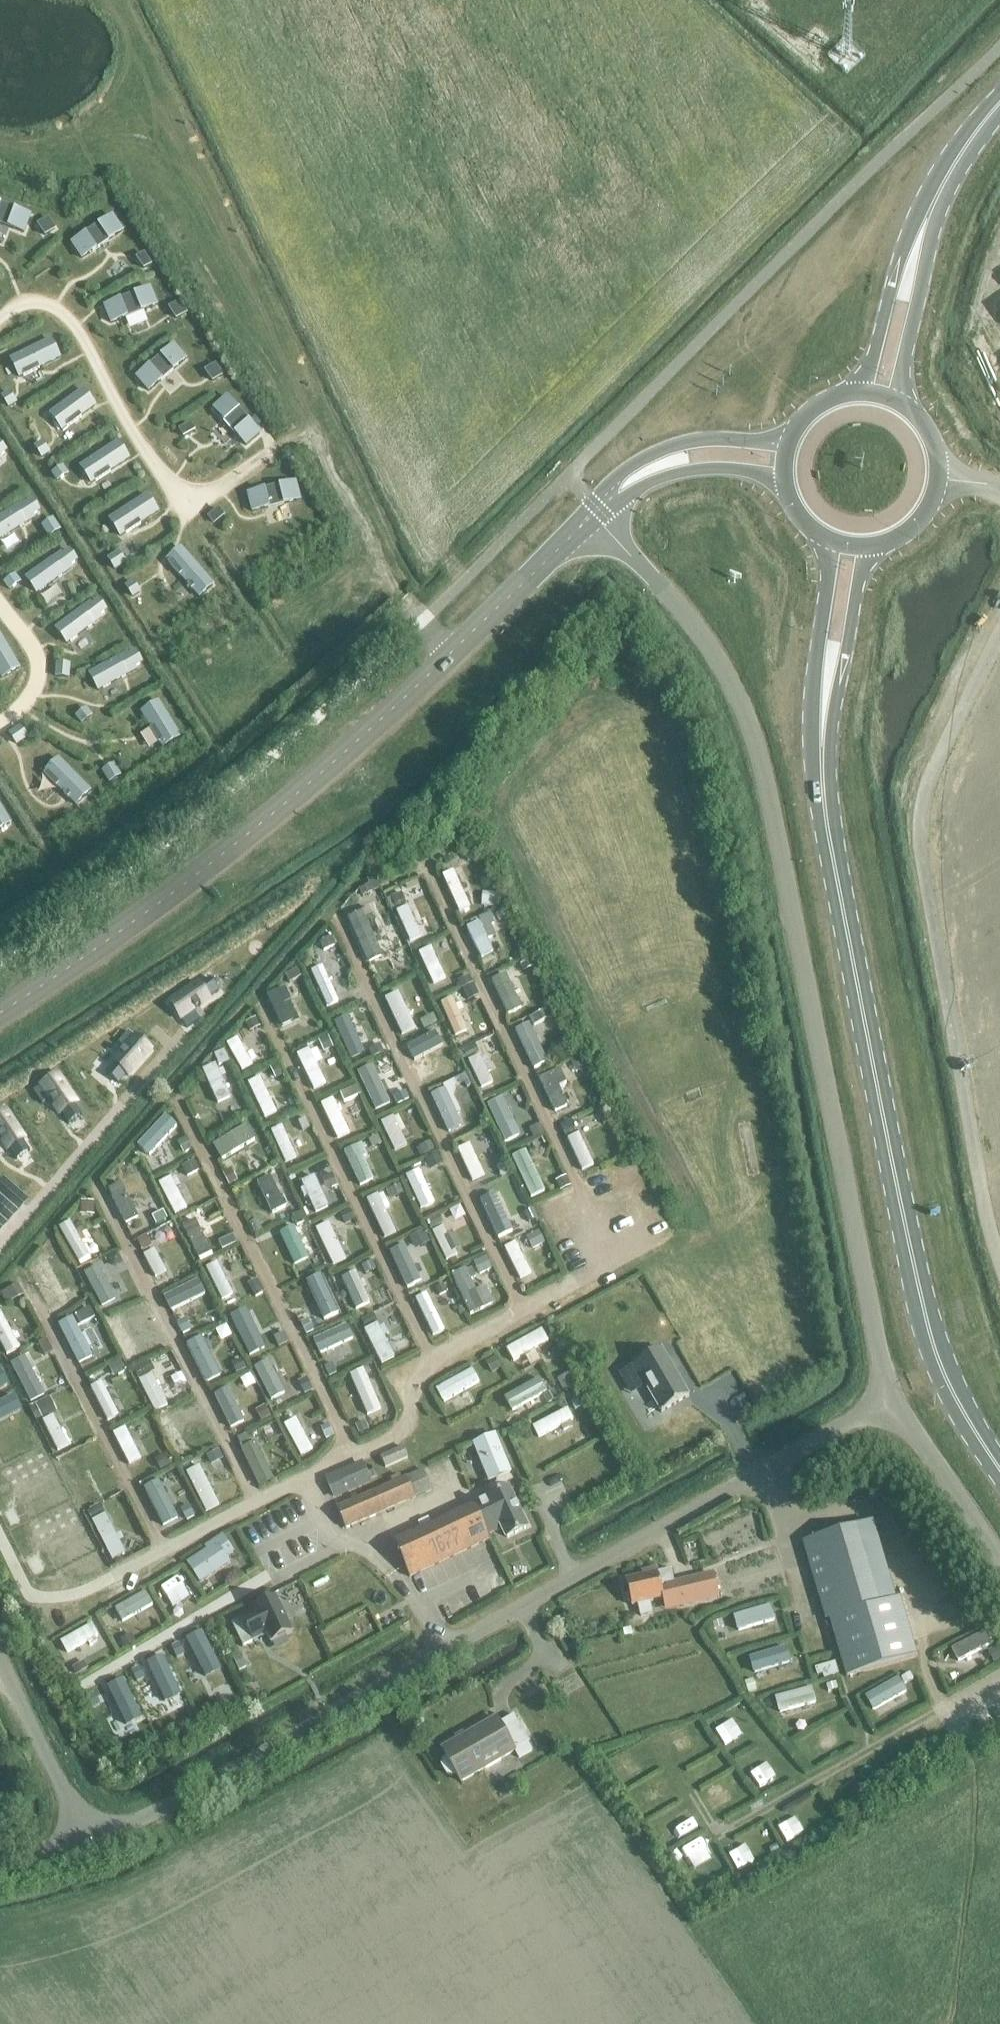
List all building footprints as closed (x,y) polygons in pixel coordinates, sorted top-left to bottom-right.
[(24,231),(29,217),(0,206),(0,222),(24,231)] [(38,226),(45,236),(55,229),(48,219),(38,226)] [(111,219),(73,245),(81,257),(120,231),(111,219)] [(137,259),(144,269),(150,265),(143,255),(137,259)] [(150,291),(106,308),(112,321),(155,306),(150,291)] [(169,309),(176,319),(186,313),(179,303),(169,309)] [(47,343),(12,361),(20,374),(54,357),(47,343)] [(175,347),(137,380),(148,390),(186,360),(175,347)] [(222,375),(215,365),(205,372),(212,382),(222,375)] [(82,391),(49,415),(60,429),(92,406),(82,391)] [(9,408),(16,403),(9,393),(2,398),(9,408)] [(228,399),(215,408),(245,444),(256,434),(228,399)] [(184,438),(194,432),(190,425),(180,431),(184,438)] [(35,448),(42,458),(49,454),(42,444),(35,448)] [(116,447),(82,466),(92,481),(126,463),(116,447)] [(63,468),(53,475),(57,481),(67,475),(63,468)] [(292,484),(246,496),(252,511),(297,499),(292,484)] [(145,497),(114,518),(124,532),(156,512),(145,497)] [(30,501),(2,519),(11,532),(39,513),(30,501)] [(183,552),(169,564),(197,592),(209,582),(183,552)] [(125,564),(118,553),(108,560),(115,570),(125,564)] [(62,554),(36,573),(45,586),(72,566),(62,554)] [(140,593),(133,583),(126,587),(133,598),(140,593)] [(95,601),(68,622),(78,635),(105,615),(95,601)] [(14,664),(0,640),(0,671),(14,664)] [(132,654),(102,671),(108,681),(138,666),(132,654)] [(155,706),(142,715),(163,747),(177,738),(155,706)] [(81,724),(91,716),(86,710),(76,717),(81,724)] [(27,738),(20,728),(10,735),(17,745),(27,738)] [(55,759),(45,772),(73,799),(84,788),(55,759)] [(113,766),(103,772),(109,782),(120,776),(113,766)] [(443,876),(460,913),(470,909),(454,872),(443,876)] [(402,893),(387,899),(392,910),(396,909),(396,910),(407,905),(402,893)] [(497,908),(498,894),(483,893),(482,907),(497,908)] [(422,939),(408,907),(397,912),(411,944),(422,939)] [(383,957),(363,912),(349,918),(369,963),(383,957)] [(467,929),(481,959),(494,953),(488,940),(497,936),(492,925),(495,924),(491,914),(479,919),(479,918),(471,922),(473,926),(467,929)] [(434,986),(446,981),(432,948),(419,953),(434,986)] [(309,971),(326,1009),(339,1003),(327,977),(337,973),(331,961),(309,971)] [(493,981),(509,1015),(522,1009),(506,975),(493,981)] [(189,978),(151,1002),(160,1017),(199,994),(189,978)] [(268,996),(282,1028),(293,1023),(284,1005),(291,1001),(286,989),(279,993),(278,992),(268,996)] [(412,1024),(399,996),(388,1001),(401,1029),(412,1024)] [(450,1033),(467,1026),(460,1011),(465,1009),(462,1002),(456,1004),(455,1001),(445,1006),(451,1019),(445,1022),(450,1033)] [(534,1027),(556,1015),(552,1007),(530,1019),(534,1027)] [(360,1049),(346,1017),(335,1022),(349,1054),(360,1049)] [(545,1061),(528,1026),(517,1031),(534,1066),(545,1061)] [(135,1038),(128,1032),(118,1043),(125,1049),(113,1063),(114,1064),(107,1073),(119,1084),(126,1075),(128,1076),(150,1050),(135,1037),(135,1038)] [(230,1039),(242,1069),(253,1064),(245,1045),(250,1043),(246,1033),(230,1039)] [(407,1046),(426,1085),(438,1079),(425,1051),(431,1048),(426,1037),(407,1046)] [(298,1056),(315,1091),(326,1085),(317,1065),(323,1062),(317,1050),(311,1053),(309,1050),(298,1056)] [(469,1061),(482,1090),(493,1085),(487,1072),(493,1070),(487,1058),(482,1061),(480,1056),(469,1061)] [(203,1071),(219,1105),(232,1099),(216,1065),(203,1071)] [(384,1101),(368,1067),(357,1072),(373,1106),(384,1101)] [(540,1080),(556,1112),(568,1106),(553,1074),(540,1080)] [(57,1077),(42,1087),(61,1114),(62,1113),(69,1123),(81,1115),(74,1105),(76,1104),(57,1077)] [(251,1089),(267,1121),(278,1116),(269,1098),(275,1095),(268,1081),(251,1089)] [(433,1096),(450,1133),(463,1127),(446,1090),(433,1096)] [(519,1138),(504,1105),(501,1106),(497,1097),(486,1102),(506,1144),(519,1138)] [(351,1135),(333,1099),(321,1105),(339,1141),(351,1135)] [(0,1115),(0,1139),(8,1151),(10,1150),(16,1159),(29,1150),(23,1141),(25,1140),(6,1111),(0,1115)] [(382,1124),(396,1152),(408,1146),(401,1133),(406,1131),(399,1117),(394,1119),(394,1118),(382,1124)] [(234,1135),(249,1167),(261,1162),(246,1129),(234,1135)] [(285,1131),(274,1138),(291,1168),(303,1161),(285,1131)] [(143,1139),(159,1170),(169,1165),(153,1134),(143,1139)] [(594,1167),(579,1134),(568,1139),(583,1172),(594,1167)] [(345,1153),(361,1187),(374,1181),(363,1158),(368,1156),(363,1145),(345,1153)] [(541,1190),(527,1159),(515,1164),(530,1195),(541,1190)] [(298,1186),(312,1216),(325,1210),(319,1199),(329,1194),(323,1182),(312,1187),(305,1172),(291,1179),(295,1187),(298,1186)] [(479,1197),(491,1223),(510,1214),(501,1195),(509,1191),(511,1195),(520,1191),(513,1177),(496,1185),(498,1189),(491,1192),(490,1192),(479,1197)] [(159,1183),(171,1208),(182,1203),(169,1178),(159,1183)] [(282,1204),(269,1178),(259,1182),(271,1209),(282,1204)] [(432,1206),(420,1179),(409,1184),(422,1211),(432,1206)] [(109,1191),(126,1225),(139,1219),(121,1185),(109,1191)] [(368,1201),(386,1239),(397,1234),(386,1210),(390,1208),(384,1195),(379,1197),(379,1196),(368,1201)] [(184,1226),(200,1261),(212,1255),(192,1213),(178,1219),(182,1227),(184,1226)] [(433,1232),(447,1262),(458,1257),(456,1251),(461,1249),(453,1232),(448,1235),(444,1227),(433,1232)] [(295,1266),(309,1259),(306,1255),(302,1247),(294,1228),(280,1234),(295,1266)] [(424,1231),(410,1238),(419,1256),(433,1249),(424,1231)] [(90,1260),(74,1232),(64,1237),(80,1266),(90,1260)] [(532,1275),(516,1243),(506,1248),(521,1280),(532,1275)] [(406,1253),(395,1258),(409,1286),(419,1281),(412,1266),(418,1264),(409,1246),(404,1249),(406,1253)] [(145,1256),(156,1278),(167,1273),(155,1250),(145,1256)] [(487,1257),(474,1263),(480,1276),(493,1270),(487,1257)] [(35,1279),(50,1272),(44,1261),(29,1268),(35,1279)] [(210,1273),(222,1299),(233,1294),(226,1279),(230,1278),(228,1272),(223,1274),(221,1268),(210,1273)] [(453,1276),(471,1316),(495,1305),(486,1287),(476,1292),(471,1281),(476,1278),(472,1269),(467,1272),(467,1270),(453,1276)] [(110,1300),(97,1274),(86,1279),(99,1305),(110,1300)] [(347,1286),(359,1310),(370,1305),(363,1291),(371,1287),(366,1278),(358,1282),(358,1281),(347,1286)] [(62,1310),(46,1280),(36,1285),(52,1315),(62,1310)] [(310,1288),(325,1320),(336,1315),(321,1283),(310,1288)] [(25,1297),(19,1285),(1,1294),(8,1306),(25,1297)] [(193,1323),(176,1289),(166,1295),(182,1328),(193,1323)] [(416,1302),(430,1335),(441,1330),(439,1324),(445,1321),(444,1317),(447,1316),(444,1311),(441,1312),(438,1306),(432,1308),(427,1298),(416,1302)] [(1,1312),(0,1313),(0,1341),(8,1356),(21,1349),(1,1312)] [(250,1358),(261,1352),(243,1318),(233,1323),(250,1358)] [(336,1333),(332,1335),(343,1360),(354,1355),(342,1330),(353,1325),(350,1318),(333,1326),(336,1333)] [(139,1350),(124,1325),(113,1331),(128,1357),(139,1350)] [(365,1331),(383,1366),(395,1360),(384,1337),(388,1335),(385,1327),(381,1329),(378,1325),(365,1331)] [(86,1353),(72,1326),(61,1331),(76,1359),(86,1353)] [(556,1339),(549,1327),(514,1347),(521,1359),(526,1356),(528,1361),(539,1355),(536,1350),(556,1339)] [(190,1344),(208,1382),(220,1376),(209,1353),(214,1351),(211,1345),(206,1347),(202,1338),(190,1344)] [(637,1388),(644,1384),(661,1413),(689,1397),(662,1350),(627,1370),(637,1388)] [(268,1356),(253,1364),(260,1376),(275,1368),(268,1356)] [(39,1391),(23,1359),(12,1365),(28,1397),(39,1391)] [(150,1362),(134,1369),(139,1379),(155,1371),(150,1362)] [(443,1403),(480,1383),(473,1370),(436,1391),(443,1403)] [(262,1377),(275,1405),(285,1400),(272,1372),(262,1377)] [(376,1407),(359,1373),(349,1378),(365,1412),(376,1407)] [(564,1393),(579,1386),(571,1373),(557,1380),(564,1393)] [(156,1413),(168,1406),(152,1374),(140,1381),(156,1413)] [(512,1412),(548,1393),(540,1379),(505,1399),(512,1412)] [(119,1416),(102,1382),(91,1388),(108,1422),(119,1416)] [(221,1404),(233,1428),(243,1423),(239,1416),(242,1414),(240,1408),(236,1410),(231,1399),(221,1404)] [(38,1420),(57,1411),(52,1400),(33,1408),(38,1420)] [(567,1409),(533,1428),(538,1439),(573,1420),(567,1409)] [(0,1413),(0,1440),(4,1447),(15,1441),(0,1413)] [(69,1447),(54,1416),(43,1421),(59,1452),(69,1447)] [(285,1426),(301,1457),(313,1451),(297,1420),(285,1426)] [(114,1434),(130,1466),(141,1461),(125,1428),(114,1434)] [(471,1448),(485,1485),(508,1477),(493,1439),(471,1448)] [(244,1450),(261,1484),(271,1479),(254,1445),(244,1450)] [(387,1469),(409,1458),(404,1447),(381,1457),(387,1469)] [(207,1456),(213,1469),(227,1462),(220,1450),(207,1456)] [(68,1470),(82,1463),(77,1452),(62,1459),(68,1470)] [(44,1499),(29,1467),(17,1473),(32,1504),(44,1499)] [(187,1473),(207,1513),(220,1507),(200,1467),(187,1473)] [(323,1483),(330,1497),(367,1482),(360,1467),(323,1483)] [(333,1510),(341,1530),(428,1493),(420,1473),(333,1510)] [(504,1539),(524,1530),(507,1492),(495,1497),(493,1493),(484,1497),(486,1502),(393,1544),(408,1577),(489,1540),(487,1537),(500,1531),(504,1539)] [(147,1499),(162,1529),(173,1523),(165,1510),(172,1506),(167,1498),(161,1501),(157,1494),(147,1499)] [(61,1506),(67,1521),(82,1514),(76,1499),(61,1506)] [(106,1515),(93,1522),(113,1562),(127,1555),(120,1543),(125,1541),(121,1534),(117,1537),(106,1515)] [(898,1603),(894,1604),(871,1524),(802,1544),(826,1625),(829,1624),(846,1680),(915,1660),(898,1603)] [(44,1531),(63,1568),(76,1561),(56,1525),(44,1531)] [(186,1564),(199,1584),(228,1565),(215,1545),(186,1564)] [(669,1572),(658,1574),(657,1570),(641,1574),(642,1579),(627,1583),(634,1609),(638,1608),(641,1619),(655,1615),(653,1605),(663,1602),(665,1611),(682,1607),(726,1596),(722,1571),(672,1584),(669,1572)] [(259,1611),(235,1623),(247,1645),(271,1633),(276,1642),(296,1631),(278,1596),(257,1607),(259,1611)] [(136,1602),(107,1619),(113,1629),(141,1612),(136,1602)] [(98,1636),(92,1625),(60,1642),(66,1653),(98,1636)] [(527,1741),(528,1741),(514,1716),(499,1725),(496,1720),(458,1741),(460,1745),(443,1755),(459,1784),(485,1769),(501,1760),(516,1752),(519,1759),(533,1752),(527,1741)]
